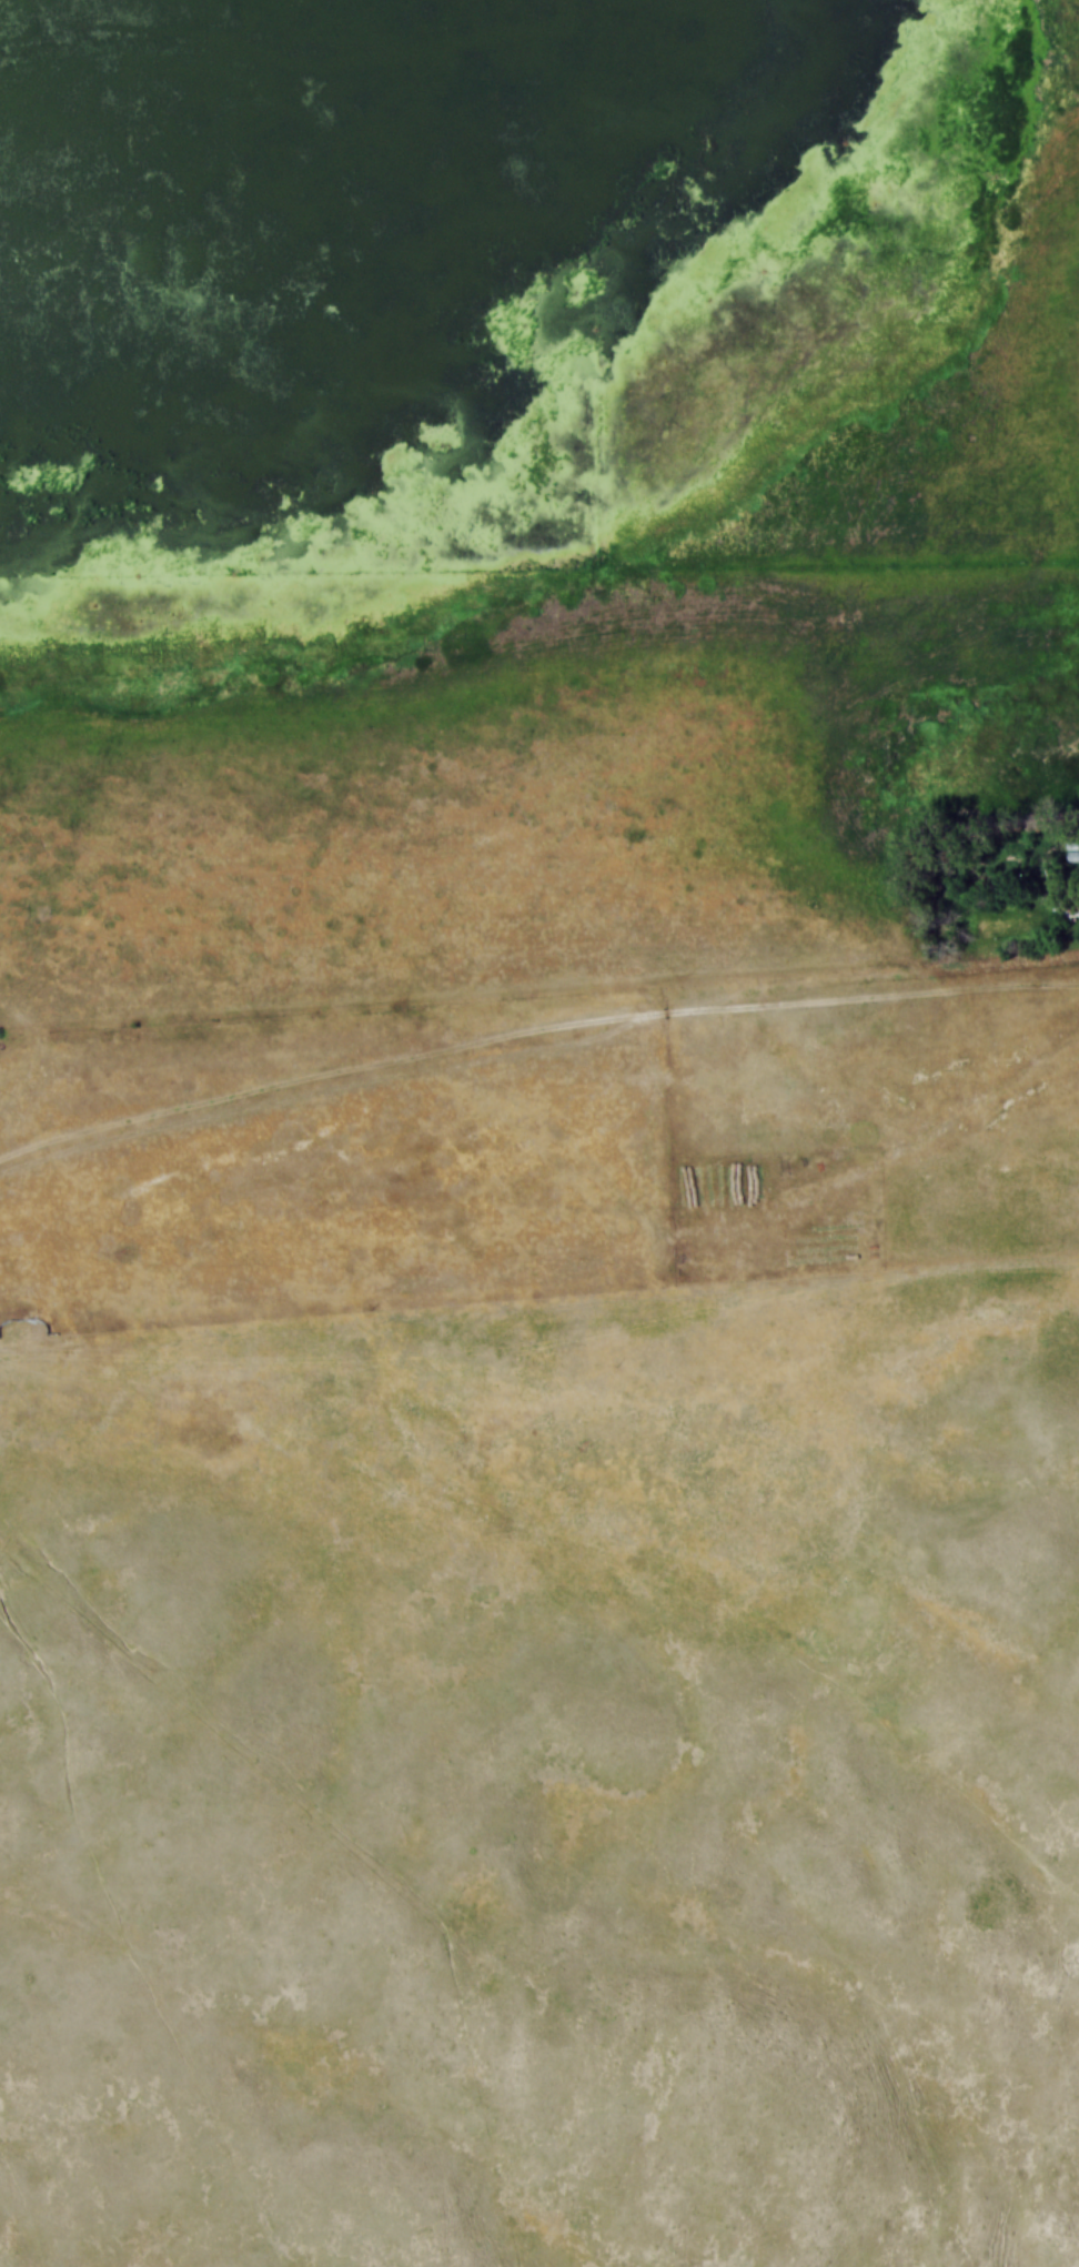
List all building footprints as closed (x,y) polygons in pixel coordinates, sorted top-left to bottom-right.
[(1055,901),(1055,919),(1078,919),(1078,901),(1055,901)]
